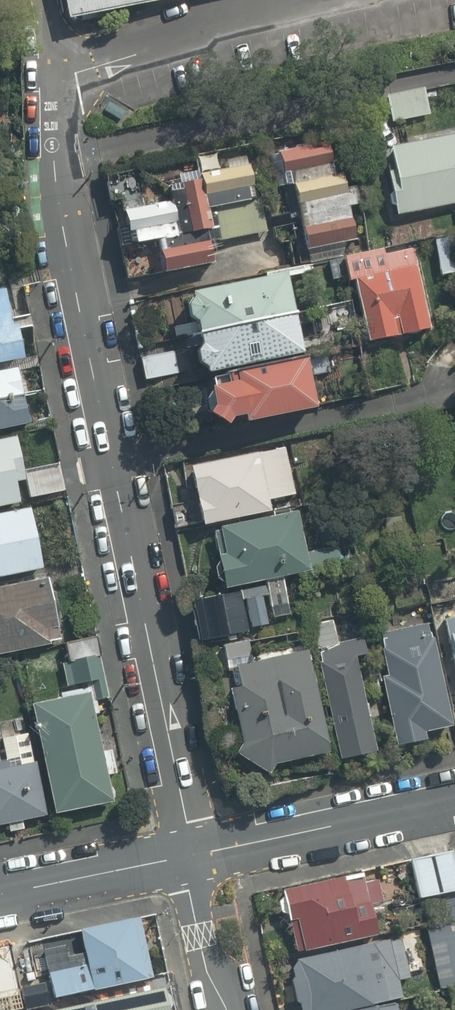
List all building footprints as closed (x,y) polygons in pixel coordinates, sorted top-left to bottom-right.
[(63,16),(151,0),(60,0),(63,16)] [(386,96),(392,122),(429,115),(424,89),(386,96)] [(121,120),(126,112),(109,102),(104,111),(121,120)] [(397,216),(454,203),(454,134),(390,147),(394,168),(395,171),(388,172),(397,216)] [(306,248),(306,251),(355,240),(341,175),(334,176),(327,143),(268,155),(271,168),(273,176),(281,174),(289,206),(297,204),(303,229),(293,231),(297,250),(306,248)] [(163,271),(164,272),(164,273),(212,263),(206,230),(212,229),(211,226),(217,225),(220,240),(267,231),(260,197),(255,198),(250,168),(247,156),(227,160),(229,169),(199,175),(198,171),(179,174),(181,185),(170,187),(173,202),(144,207),(142,199),(123,202),(128,228),(121,230),(124,246),(157,240),(159,251),(151,253),(155,272),(163,271)] [(110,201),(141,197),(138,174),(107,178),(110,201)] [(128,278),(164,272),(163,271),(155,272),(151,253),(159,251),(157,240),(124,246),(121,230),(117,230),(128,278)] [(440,275),(454,272),(454,242),(454,236),(434,239),(440,275)] [(359,298),(369,342),(430,329),(413,250),(410,250),(408,241),(382,247),(383,249),(344,257),(349,281),(354,280),(355,285),(352,286),(355,299),(359,298)] [(330,278),(347,275),(343,256),(327,259),(330,278)] [(196,322),(199,334),(307,310),(304,295),(290,298),(285,275),(191,295),(192,299),(188,307),(189,317),(196,322)] [(23,359),(16,325),(11,326),(3,291),(0,291),(0,364),(23,359)] [(307,310),(199,334),(201,345),(197,352),(199,363),(205,368),(207,373),(301,353),(295,325),(309,322),(307,310)] [(141,358),(146,379),(179,372),(174,351),(141,358)] [(209,414),(226,425),(231,418),(241,416),(243,415),(245,422),(314,408),(304,359),(228,375),(230,384),(210,388),(214,406),(209,414)] [(23,395),(17,367),(0,371),(0,400),(23,395)] [(0,400),(0,429),(30,423),(23,395),(0,400)] [(20,502),(15,480),(25,478),(16,437),(0,441),(0,507),(20,502)] [(191,467),(202,524),(270,511),(268,499),(295,494),(286,448),(285,448),(191,467)] [(173,505),(176,527),(201,522),(197,501),(173,505)] [(43,568),(31,508),(0,514),(0,576),(43,568)] [(266,580),(282,576),(282,575),(341,563),(337,546),(306,552),(298,511),(220,527),(221,530),(215,531),(220,555),(218,555),(219,562),(215,567),(217,578),(224,582),(225,588),(266,580)] [(385,519),(388,533),(403,530),(400,516),(385,519)] [(51,643),(51,641),(61,639),(48,577),(0,587),(0,654),(51,643)] [(266,585),(192,601),(200,641),(228,635),(229,641),(237,639),(236,634),(248,631),(242,600),(245,599),(252,628),(268,624),(262,597),(268,595),(274,619),(290,616),(282,580),(266,583),(266,585)] [(454,680),(454,617),(442,620),(454,680)] [(337,643),(333,620),(313,624),(321,661),(318,662),(338,758),(375,751),(355,656),(366,653),(363,637),(337,643)] [(381,676),(395,745),(425,739),(423,732),(451,726),(433,638),(430,638),(428,624),(380,634),(383,648),(381,648),(387,675),(381,676)] [(30,703),(53,814),(113,802),(108,775),(117,772),(113,752),(103,755),(94,714),(102,712),(99,699),(108,697),(95,637),(60,645),(69,688),(57,690),(59,697),(30,703)] [(237,752),(269,773),(275,762),(328,751),(307,650),(253,660),(249,640),(224,645),(229,668),(237,666),(241,685),(241,686),(232,688),(243,741),(237,752)] [(371,694),(380,692),(377,678),(368,680),(371,694)] [(9,823),(10,831),(24,828),(22,820),(47,815),(36,762),(34,762),(29,733),(2,739),(6,760),(1,761),(0,757),(0,825),(9,823)] [(444,920),(454,917),(454,868),(451,851),(412,859),(420,897),(438,893),(444,920)] [(363,882),(361,873),(282,890),(283,894),(277,900),(280,912),(288,913),(296,951),(303,949),(303,950),(377,934),(370,903),(382,900),(377,879),(363,882)] [(423,901),(425,911),(438,907),(436,898),(423,901)] [(154,973),(140,916),(79,930),(84,951),(67,955),(64,943),(41,949),(52,997),(154,973)] [(440,988),(454,984),(454,918),(427,924),(440,988)] [(373,1004),(372,1003),(402,997),(399,979),(409,977),(401,937),(296,958),(296,960),(292,968),(293,976),(291,980),(296,1001),(299,1003),(301,1009),(342,1009),(373,1004)] [(20,985),(25,1009),(50,1005),(45,980),(20,985)] [(169,1009),(172,1004),(170,994),(165,992),(164,987),(103,999),(102,992),(88,995),(90,1003),(65,1009),(169,1009)] [(395,1001),(351,1009),(396,1009),(395,1001)]
